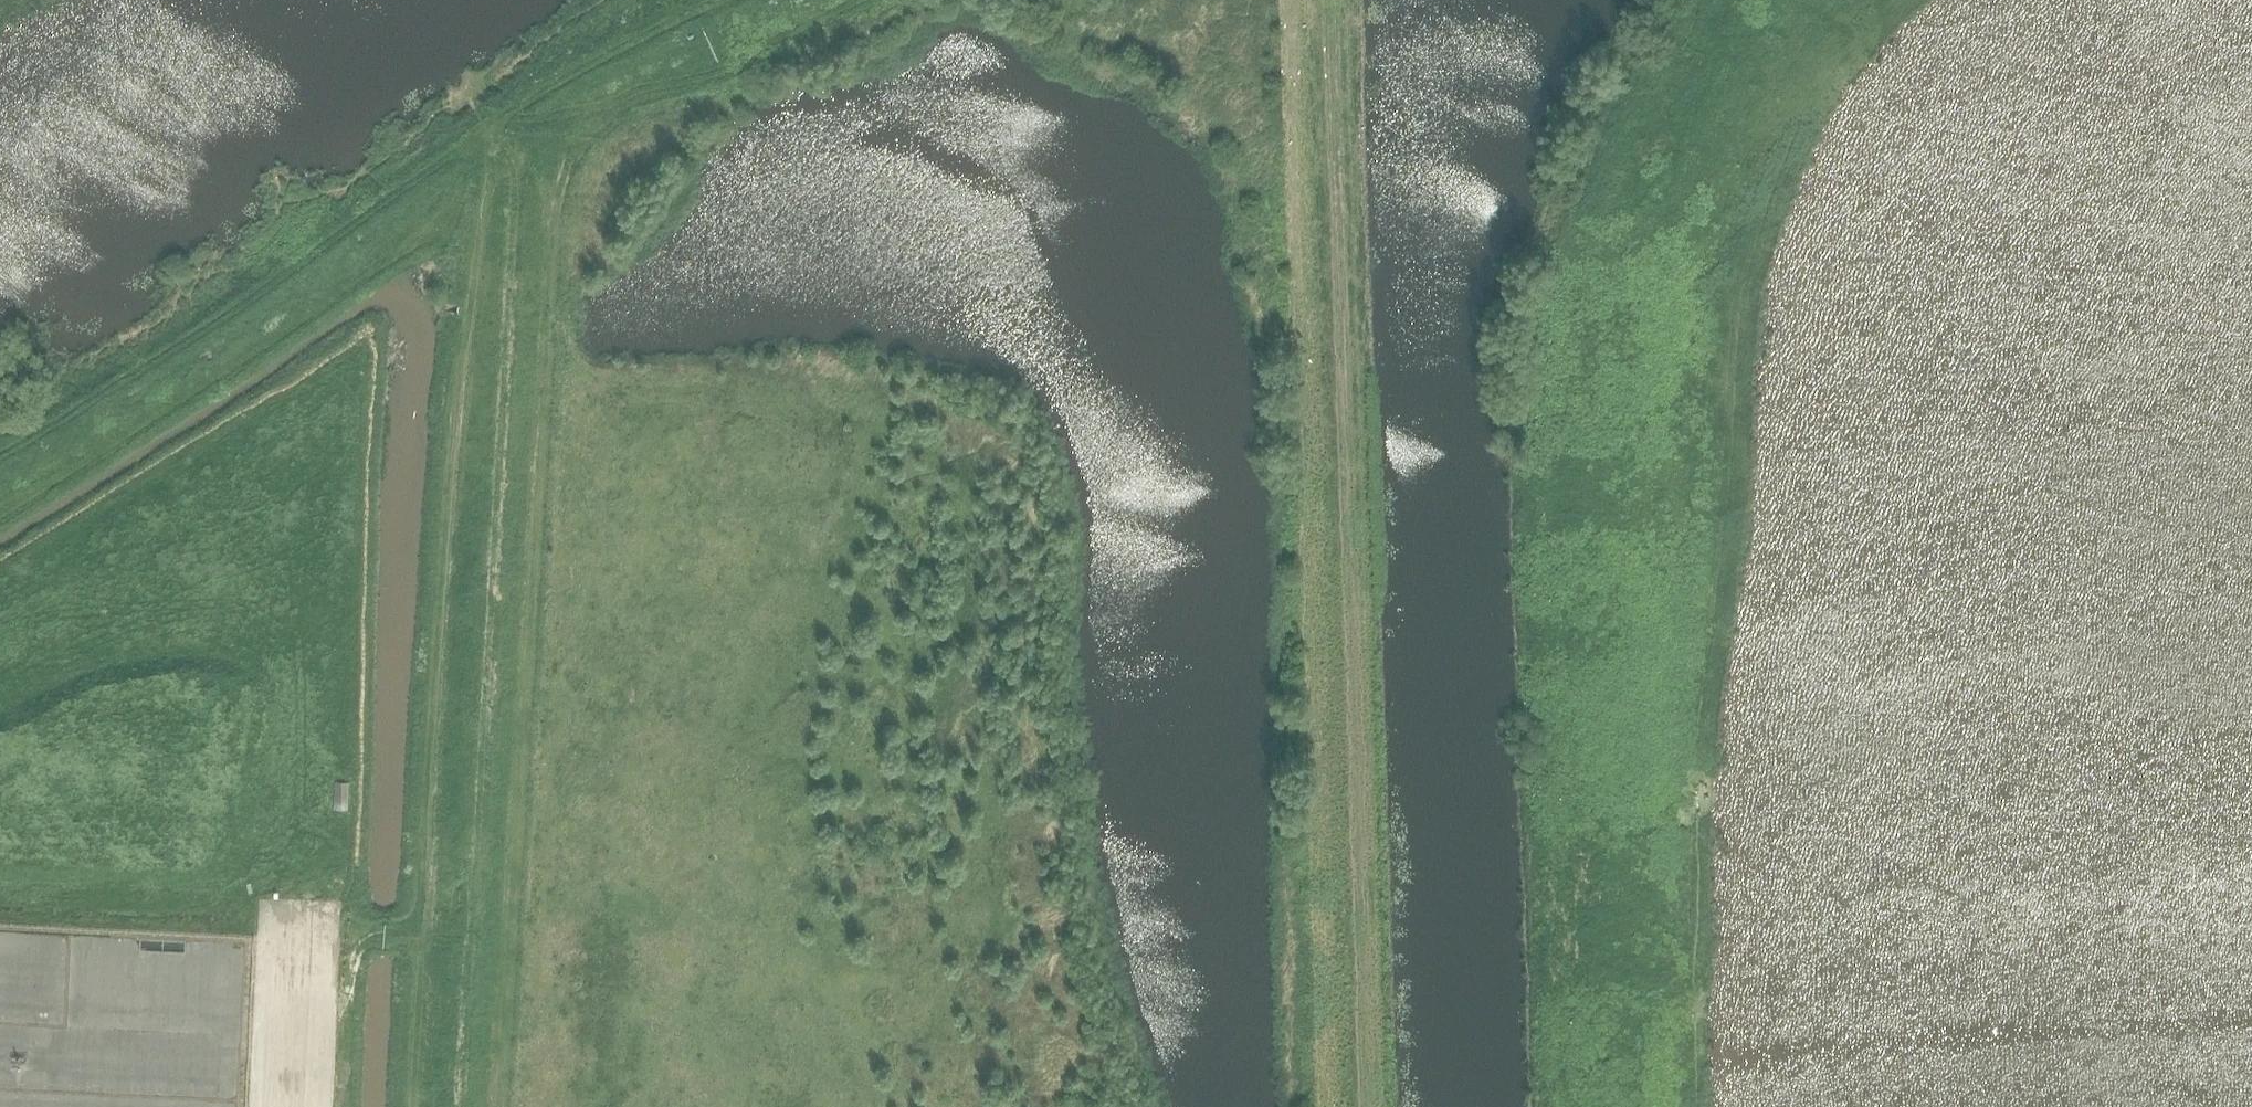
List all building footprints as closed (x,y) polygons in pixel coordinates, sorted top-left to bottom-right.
[(351,807),(351,781),(337,780),(336,807),(351,807)]
